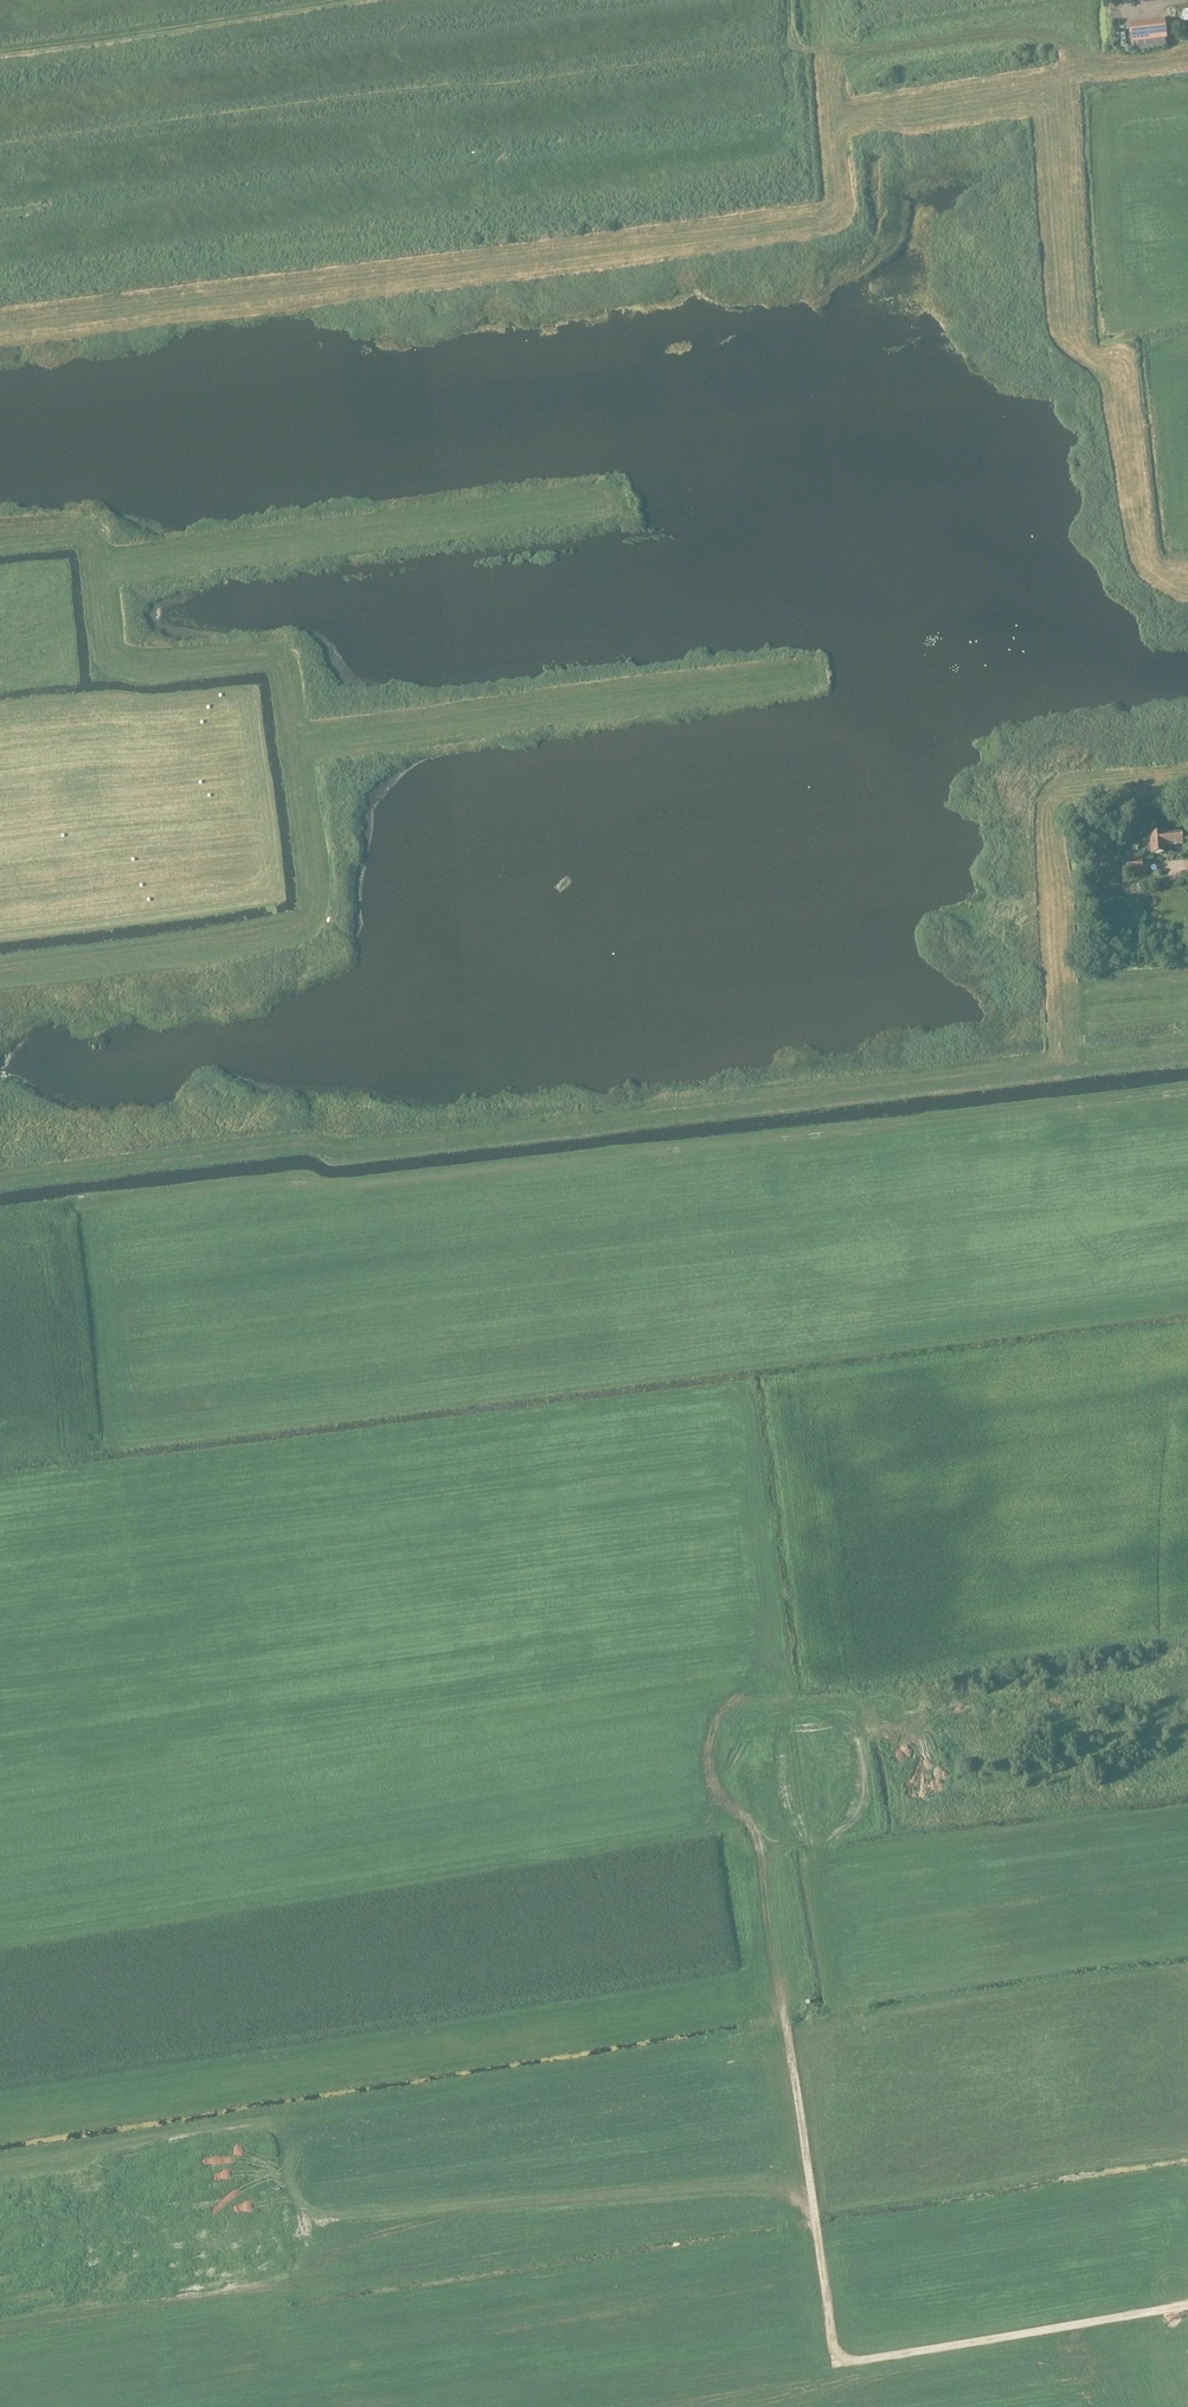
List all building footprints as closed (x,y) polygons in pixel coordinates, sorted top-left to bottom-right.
[(1165,19),(1147,22),(1131,24),(1133,45),(1151,43),(1151,41),(1167,39),(1165,19)] [(1166,853),(1165,846),(1183,844),(1182,832),(1164,834),(1164,835),(1150,836),(1151,855),(1166,853)] [(1101,841),(1098,841),(1099,850),(1107,849),(1106,845),(1102,845),(1101,841)] [(1123,860),(1123,861),(1116,861),(1117,875),(1143,874),(1142,859),(1123,860)]
